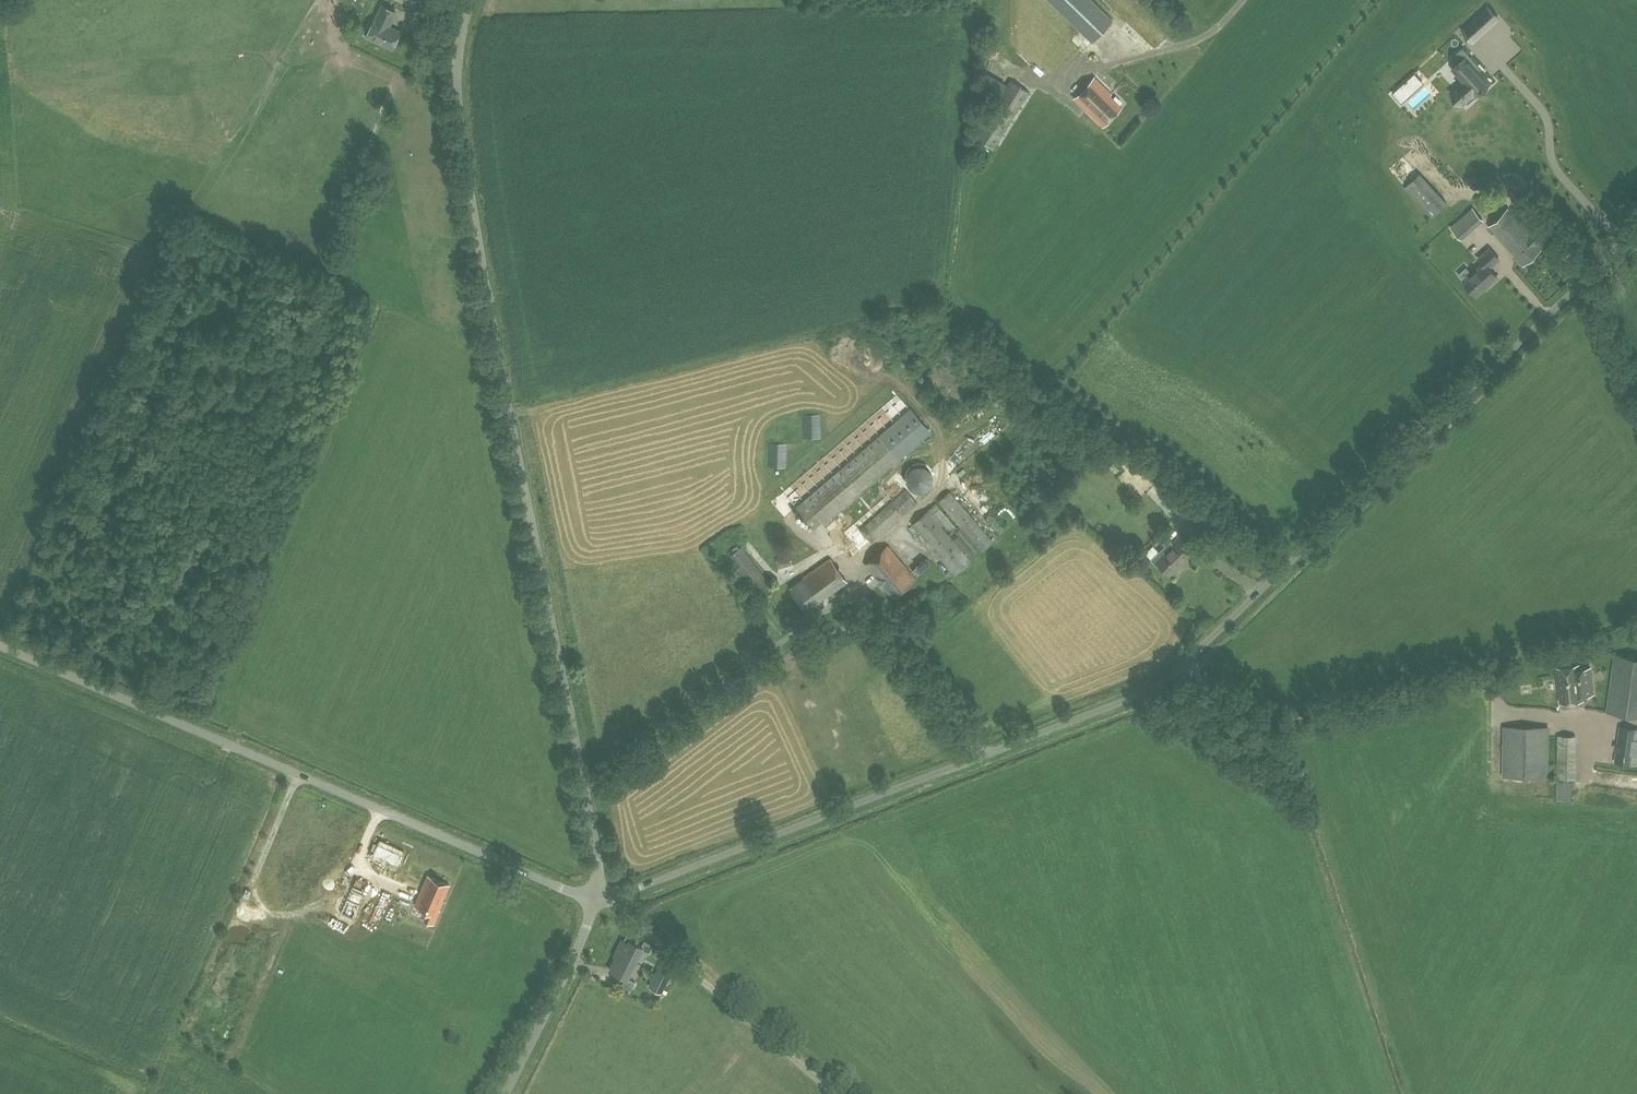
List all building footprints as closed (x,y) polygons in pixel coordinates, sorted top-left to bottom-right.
[(1091,41),(1112,19),(1093,0),(1049,0),(1091,41)] [(393,48),(401,31),(389,26),(396,11),(381,4),(367,36),(393,48)] [(1498,18),(1499,18),(1495,14),(1493,11),(1488,6),(1472,20),(1473,21),(1463,30),(1473,41),(1483,32),(1483,31),(1487,27),(1488,28),(1488,27),(1488,26),(1492,22),(1493,23),(1493,22),(1497,18),(1498,18)] [(1464,80),(1459,85),(1452,92),(1462,103),(1470,96),(1474,92),(1476,93),(1482,88),(1482,89),(1484,87),(1484,86),(1490,81),(1484,75),(1478,68),(1480,67),(1464,50),(1465,48),(1463,46),(1458,51),(1458,52),(1453,56),(1459,63),(1453,69),(1464,80)] [(1416,73),(1415,72),(1392,92),(1402,103),(1410,96),(1409,94),(1422,83),(1414,74),(1416,73)] [(1102,125),(1121,106),(1109,94),(1111,93),(1095,77),(1074,98),(1102,125)] [(1029,91),(1009,79),(995,103),(974,137),(993,149),(1029,91)] [(1419,173),(1405,187),(1432,216),(1447,203),(1419,173)] [(1524,236),(1530,231),(1509,207),(1489,225),(1510,249),(1524,236)] [(1462,239),(1471,232),(1461,221),(1452,228),(1462,239)] [(1523,264),(1543,246),(1540,242),(1543,239),(1534,229),(1531,231),(1530,231),(1524,236),(1510,249),(1523,264)] [(1490,267),(1499,258),(1490,247),(1479,257),(1483,263),(1464,280),(1477,295),(1498,276),(1490,267)] [(1592,299),(1597,294),(1593,290),(1588,295),(1592,299)] [(910,409),(804,501),(821,520),(826,526),(835,518),(833,517),(892,465),(894,467),(902,460),(900,458),(930,432),(910,409)] [(906,479),(907,483),(909,486),(912,489),(916,490),(919,491),(923,490),(927,488),(929,485),(931,482),(932,478),(932,474),(930,471),(927,468),(924,466),(920,465),(917,465),(913,466),(910,469),(908,472),(906,475),(906,479)] [(905,489),(894,499),(906,512),(917,502),(905,489)] [(888,494),(854,524),(859,530),(871,543),(906,512),(894,499),(893,500),(888,494)] [(804,501),(796,508),(813,528),(821,520),(804,501)] [(1164,545),(1150,559),(1158,567),(1160,565),(1168,573),(1182,560),(1183,560),(1189,555),(1184,550),(1190,544),(1181,534),(1172,542),(1167,538),(1162,543),(1164,545)] [(895,596),(916,578),(887,545),(866,563),(895,596)] [(758,598),(773,587),(742,546),(727,556),(758,598)] [(779,567),(792,563),(790,554),(777,558),(779,567)] [(807,610),(847,581),(830,558),(790,587),(807,610)] [(1614,653),(1606,711),(1636,715),(1636,656),(1614,653)] [(1580,664),(1556,667),(1560,702),(1584,699),(1583,695),(1594,693),(1591,667),(1580,669),(1580,664)] [(1549,776),(1549,726),(1503,725),(1502,776),(1549,776)] [(1636,735),(1636,728),(1620,726),(1615,761),(1633,763),(1636,735)] [(1572,800),(1572,780),(1557,780),(1557,800),(1572,800)] [(358,874),(352,886),(364,891),(370,879),(358,874)] [(420,894),(415,905),(428,911),(424,920),(433,924),(439,910),(439,909),(449,884),(441,881),(441,882),(435,880),(436,878),(428,875),(424,884),(425,885),(421,894),(420,894)] [(349,895),(342,910),(354,915),(361,900),(349,895)] [(642,946),(629,939),(628,942),(622,939),(617,948),(619,949),(619,951),(636,959),(642,946)] [(627,978),(636,959),(619,951),(609,969),(627,978)] [(669,976),(657,970),(649,985),(661,991),(669,976)]
